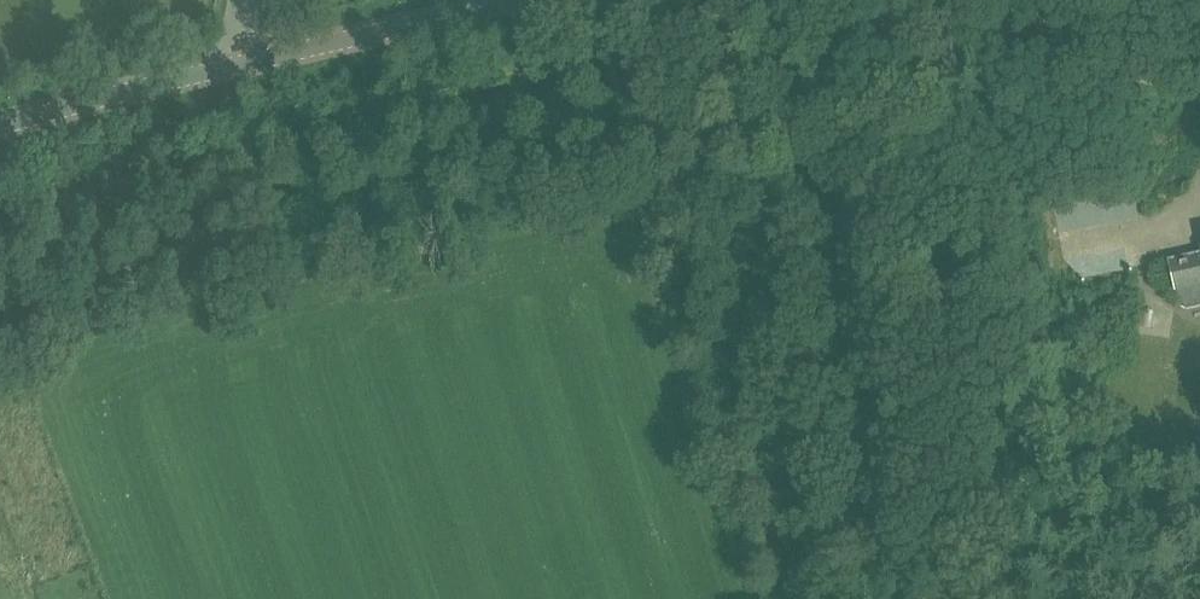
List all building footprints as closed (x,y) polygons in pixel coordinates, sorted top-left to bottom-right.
[(1187,310),(1199,307),(1199,254),(1169,261),(1176,293),(1177,292),(1180,306),(1187,310)]
